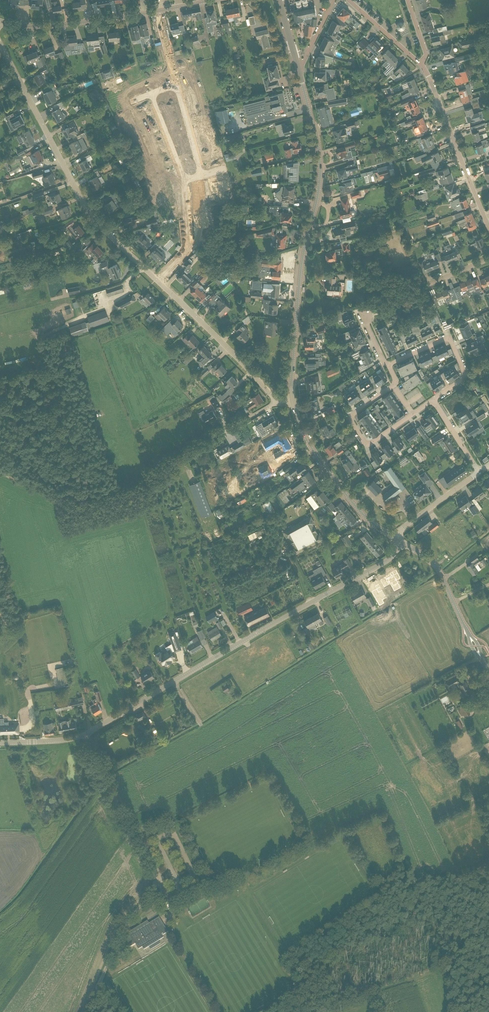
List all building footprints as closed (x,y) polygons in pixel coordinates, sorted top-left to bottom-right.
[(31,8),(39,8),(39,5),(43,5),(43,0),(29,0),(29,5),(30,5),(30,6),(31,6),(31,8)] [(80,1),(72,2),(74,10),(82,9),(86,8),(85,0),(80,0),(80,1)] [(416,0),(419,10),(427,7),(425,1),(427,0),(417,0),(416,0)] [(52,2),(53,9),(54,14),(62,12),(61,5),(57,5),(57,1),(52,2)] [(316,19),(316,15),(314,6),(293,11),(292,12),(294,23),(303,21),(304,22),(305,24),(305,25),(304,35),(311,36),(311,33),(312,26),(316,26),(317,19),(316,19)] [(200,7),(191,8),(193,16),(191,16),(191,17),(193,16),(193,17),(196,16),(196,20),(202,19),(200,7)] [(234,16),(234,19),(235,19),(236,23),(241,22),(240,18),(237,19),(236,16),(240,15),(239,7),(232,9),(234,16)] [(193,16),(191,8),(182,10),(184,16),(182,16),(183,23),(185,24),(187,24),(186,19),(188,19),(187,17),(189,17),(191,17),(191,16),(193,16)] [(352,15),(350,13),(343,8),(337,15),(344,21),(345,20),(352,26),(357,21),(351,16),(352,15)] [(227,18),(234,16),(232,9),(226,10),(227,18)] [(208,17),(205,17),(208,32),(214,30),(213,25),(217,24),(214,10),(212,11),(211,10),(209,10),(208,11),(207,12),(208,17)] [(421,16),(426,31),(434,28),(429,13),(421,16)] [(332,21),(330,26),(339,30),(341,26),(343,27),(343,26),(344,27),(347,24),(341,20),(338,23),(332,21)] [(403,20),(395,24),(399,31),(406,27),(403,20)] [(138,28),(140,38),(142,47),(147,46),(146,39),(150,38),(147,23),(145,23),(145,22),(142,23),(142,24),(140,24),(141,27),(138,28)] [(181,27),(179,28),(178,23),(170,24),(173,34),(180,32),(180,33),(185,32),(184,25),(180,25),(181,27)] [(136,38),(140,38),(138,28),(137,25),(136,25),(136,24),(132,25),(133,26),(131,26),(132,29),(129,30),(130,33),(132,42),(137,41),(136,38)] [(331,36),(332,37),(340,41),(342,38),(337,34),(339,30),(330,26),(327,31),(332,34),(331,36)] [(253,30),(255,39),(261,37),(263,48),(270,46),(267,36),(269,35),(267,29),(259,32),(259,29),(253,30)] [(437,36),(432,37),(433,44),(440,42),(441,44),(444,44),(446,43),(444,35),(451,33),(451,32),(453,32),(453,29),(442,31),(443,35),(437,36)] [(116,40),(117,41),(121,41),(120,32),(109,33),(109,41),(116,40)] [(94,35),(87,36),(88,44),(88,45),(89,51),(94,50),(93,42),(99,41),(99,34),(98,35),(98,33),(93,34),(94,34),(94,35)] [(190,38),(192,45),(199,42),(197,36),(190,38)] [(73,38),(68,38),(69,43),(69,45),(70,45),(70,50),(82,48),(81,43),(78,43),(77,37),(76,37),(75,37),(73,37),(73,38)] [(325,37),(322,42),(331,47),(333,44),(335,45),(338,43),(340,41),(332,37),(331,40),(325,37)] [(358,44),(363,49),(369,43),(363,38),(358,44)] [(378,50),(379,51),(383,47),(382,45),(383,44),(376,38),(369,44),(371,47),(372,46),(377,51),(378,50)] [(464,40),(466,47),(477,44),(475,38),(464,40)] [(108,52),(104,41),(99,43),(102,54),(108,52)] [(324,55),(326,55),(333,57),(334,54),(332,51),(330,50),(331,47),(322,42),(319,48),(326,51),(324,55)] [(44,49),(46,53),(45,53),(46,56),(53,54),(55,58),(60,56),(61,58),(64,57),(62,51),(59,52),(59,53),(56,54),(53,46),(44,49)] [(440,55),(441,55),(441,56),(442,56),(443,58),(454,55),(452,46),(440,49),(441,52),(440,52),(440,53),(440,54),(440,55)] [(383,59),(385,62),(393,54),(388,49),(383,55),(385,57),(383,59)] [(30,54),(24,56),(26,62),(29,61),(30,63),(36,60),(38,67),(43,66),(43,65),(45,64),(42,54),(38,56),(36,51),(33,53),(33,51),(30,52),(30,54)] [(180,60),(177,60),(178,65),(189,62),(187,56),(190,55),(189,51),(178,54),(180,60)] [(449,63),(444,65),(446,72),(446,73),(451,71),(451,72),(454,71),(454,70),(457,70),(457,69),(459,69),(458,64),(460,64),(459,61),(470,58),(475,56),(476,56),(474,52),(457,58),(458,61),(455,62),(451,63),(449,64),(449,63)] [(393,70),(400,63),(396,60),(397,59),(393,54),(385,62),(388,65),(388,68),(384,72),(386,75),(388,73),(389,73),(393,70)] [(326,55),(325,58),(316,57),(316,61),(315,61),(315,66),(328,67),(328,62),(331,62),(333,57),(326,55)] [(189,62),(178,65),(180,70),(183,69),(184,74),(195,71),(193,67),(191,68),(189,62)] [(271,80),(264,82),(266,90),(272,89),(271,87),(280,85),(278,79),(276,80),(276,78),(280,77),(277,65),(272,66),(272,64),(268,65),(268,67),(267,67),(271,80)] [(393,70),(389,73),(394,78),(400,72),(403,75),(408,69),(403,64),(395,72),(393,70)] [(48,71),(46,66),(38,70),(40,73),(34,77),(35,78),(34,78),(38,85),(46,81),(42,73),(48,71)] [(113,75),(111,69),(103,71),(105,78),(113,75)] [(314,81),(319,81),(320,81),(325,81),(325,80),(326,80),(326,75),(329,75),(329,73),(334,74),(334,69),(327,69),(326,72),(315,72),(315,76),(314,76),(314,81)] [(457,73),(458,76),(455,77),(456,83),(469,79),(467,70),(465,70),(457,73)] [(185,78),(182,79),(184,84),(194,81),(193,76),(196,75),(195,71),(184,74),(185,78)] [(407,88),(416,85),(414,78),(401,84),(403,87),(404,90),(407,88)] [(138,80),(134,81),(138,92),(147,89),(145,82),(139,84),(138,80)] [(132,87),(126,89),(129,96),(138,92),(134,81),(130,83),(132,87)] [(194,81),(184,84),(185,89),(188,88),(189,94),(200,91),(199,86),(196,87),(194,81)] [(49,91),(44,94),(49,104),(50,103),(51,103),(52,102),(57,100),(55,96),(59,94),(60,93),(54,83),(51,84),(46,87),(49,91)] [(459,91),(461,96),(472,93),(469,83),(458,87),(460,90),(459,91)] [(401,96),(404,101),(413,97),(411,94),(419,91),(416,85),(407,88),(410,94),(406,96),(406,94),(401,96)] [(336,97),(333,87),(325,90),(324,86),(316,88),(317,95),(322,93),(322,95),(327,93),(327,95),(328,99),(336,97)] [(95,100),(98,102),(103,96),(95,89),(91,93),(97,98),(95,100)] [(121,99),(117,100),(121,110),(127,108),(123,97),(126,96),(124,90),(119,92),(121,99)] [(243,104),(248,124),(275,117),(275,114),(280,113),(280,114),(285,113),(285,112),(288,112),(283,92),(278,94),(278,93),(273,95),(273,94),(254,99),(255,101),(243,104)] [(197,93),(187,96),(189,103),(198,100),(197,93)] [(471,100),(472,103),(479,101),(478,98),(480,98),(479,96),(472,98),(472,97),(473,97),(472,93),(461,96),(463,102),(471,100)] [(414,100),(413,97),(404,101),(401,102),(402,105),(404,104),(407,110),(410,108),(410,109),(417,105),(415,100),(414,100)] [(198,100),(189,103),(191,110),(200,107),(198,100)] [(60,121),(60,122),(63,118),(64,117),(66,115),(60,110),(63,107),(64,108),(67,104),(64,101),(63,102),(63,101),(54,105),(56,110),(53,112),(58,121),(59,120),(60,121)] [(417,105),(410,109),(413,115),(416,113),(417,113),(420,111),(417,105)] [(317,108),(322,126),(330,124),(328,117),(327,116),(324,106),(317,108)] [(356,107),(356,108),(350,110),(352,116),(359,114),(358,113),(362,112),(360,106),(356,107)] [(200,107),(191,110),(193,117),(201,114),(202,114),(200,107)] [(472,107),(465,110),(466,115),(474,113),(473,112),(472,107)] [(140,118),(138,119),(139,122),(145,120),(144,117),(150,114),(148,108),(144,110),(143,109),(140,110),(140,111),(138,112),(140,118)] [(16,116),(15,115),(16,114),(14,110),(6,115),(8,119),(10,118),(16,129),(25,124),(24,122),(25,122),(21,114),(16,116)] [(218,112),(220,123),(229,121),(227,110),(218,112)] [(467,118),(466,118),(467,122),(468,121),(468,122),(472,120),(473,122),(480,120),(479,114),(481,113),(480,111),(478,112),(474,113),(466,115),(467,118)] [(418,126),(425,122),(424,120),(424,119),(424,118),(424,117),(423,116),(419,118),(418,118),(415,120),(416,122),(412,124),(413,128),(418,126)] [(145,120),(139,122),(140,125),(143,124),(146,129),(155,126),(153,120),(146,123),(145,120)] [(69,127),(63,130),(67,138),(79,132),(73,121),(68,124),(69,127)] [(425,122),(418,126),(420,132),(424,130),(425,130),(424,130),(428,128),(425,122)] [(294,132),(294,131),(294,130),(294,128),(293,128),(292,125),(287,126),(287,125),(285,125),(285,123),(276,125),(277,130),(283,129),(285,134),(286,134),(286,136),(290,134),(290,133),(294,132)] [(478,126),(478,127),(472,128),(474,133),(472,133),(474,141),(480,139),(484,138),(482,134),(479,135),(478,131),(485,129),(485,127),(487,127),(486,124),(484,125),(484,124),(478,126)] [(148,135),(145,136),(146,139),(152,137),(150,134),(157,132),(155,126),(146,129),(148,135)] [(346,134),(347,134),(346,131),(345,131),(345,130),(344,131),(344,128),(333,131),(334,136),(335,136),(337,142),(345,140),(344,136),(346,135),(346,134)] [(26,151),(32,148),(34,147),(32,143),(35,142),(29,130),(16,137),(19,143),(24,140),(27,145),(16,150),(19,155),(25,151),(26,151)] [(226,136),(227,142),(242,138),(240,132),(226,136)] [(70,144),(75,153),(82,149),(83,151),(87,148),(82,138),(80,134),(73,138),(75,142),(70,144)] [(419,138),(418,138),(417,138),(419,144),(422,143),(424,147),(422,148),(424,151),(434,147),(432,143),(434,142),(431,135),(421,139),(421,137),(419,138)] [(152,137),(146,139),(147,142),(151,141),(153,147),(162,143),(160,137),(153,140),(152,137)] [(481,141),(482,144),(476,146),(478,153),(485,152),(483,147),(488,146),(486,139),(481,141)] [(298,150),(302,149),(300,143),(298,143),(298,140),(291,141),(292,148),(290,148),(284,149),(286,157),(292,156),(291,153),(298,152),(298,150)] [(343,159),(352,156),(350,150),(349,150),(348,147),(355,144),(353,140),(344,143),(345,146),(337,149),(339,153),(338,153),(337,155),(337,157),(339,158),(340,157),(343,156),(343,159)] [(205,149),(202,149),(203,154),(214,151),(212,145),(215,144),(214,141),(203,144),(205,149)] [(155,152),(152,154),(153,157),(158,154),(157,152),(165,149),(163,143),(162,143),(153,147),(152,147),(155,152)] [(32,148),(26,151),(27,156),(31,154),(36,163),(42,160),(44,159),(39,150),(34,152),(33,151),(34,151),(32,148)] [(214,151),(203,154),(205,159),(208,158),(209,163),(220,160),(219,156),(216,157),(214,151)] [(227,160),(235,158),(234,151),(226,153),(227,160)] [(91,167),(86,158),(90,155),(89,152),(80,156),(82,160),(83,159),(84,160),(80,163),(81,166),(80,166),(83,172),(91,167)] [(426,152),(414,157),(416,162),(421,160),(423,163),(433,159),(435,162),(435,163),(438,162),(438,160),(441,159),(441,158),(442,158),(440,154),(439,155),(438,152),(433,154),(428,156),(426,152)] [(158,154),(153,157),(154,160),(158,158),(160,164),(169,160),(167,154),(159,157),(158,154)] [(337,170),(336,170),(337,174),(338,173),(339,179),(349,176),(350,174),(350,171),(358,169),(356,159),(346,162),(348,167),(337,170)] [(162,169),(158,171),(160,174),(165,172),(164,169),(171,166),(169,160),(160,164),(162,169)] [(286,175),(290,175),(289,179),(298,179),(298,166),(293,166),(293,163),(286,165),(286,175)] [(378,169),(372,170),(373,173),(378,172),(389,169),(393,168),(392,164),(377,168),(378,169)] [(439,174),(439,177),(450,173),(448,168),(438,171),(437,167),(418,173),(420,178),(429,176),(429,174),(435,172),(436,175),(439,174)] [(251,170),(252,176),(262,174),(261,168),(251,170)] [(89,180),(94,189),(102,185),(97,176),(98,176),(100,175),(97,170),(91,174),(93,178),(89,180)] [(165,172),(160,174),(161,177),(164,176),(166,181),(176,178),(173,172),(166,175),(165,172)] [(43,183),(44,186),(55,181),(51,173),(44,177),(46,181),(43,183)] [(450,173),(439,177),(440,177),(441,179),(439,179),(440,183),(453,179),(451,173),(450,173)] [(224,176),(218,177),(221,186),(226,185),(227,189),(231,188),(229,182),(226,183),(224,176)] [(215,186),(211,187),(213,193),(216,192),(215,188),(221,186),(218,177),(213,179),(215,186)] [(168,187),(164,189),(165,192),(169,191),(171,190),(170,187),(178,183),(176,178),(166,181),(168,187)] [(342,185),(339,186),(341,193),(346,191),(354,189),(351,179),(341,181),(342,185)] [(453,184),(445,187),(448,194),(450,193),(451,197),(456,196),(455,195),(459,193),(460,192),(459,189),(458,189),(457,189),(456,186),(453,187),(452,185),(453,185),(453,184)] [(293,197),(294,187),(285,185),(285,187),(281,186),(281,190),(275,194),(280,201),(293,203),(294,197),(293,197)] [(44,196),(42,191),(33,195),(35,200),(44,196)] [(165,192),(163,193),(164,196),(167,195),(169,201),(179,197),(177,191),(170,194),(169,191),(165,192)] [(50,201),(47,202),(49,206),(54,204),(53,203),(62,200),(59,193),(56,194),(56,192),(48,195),(50,201)] [(111,200),(105,205),(109,211),(114,208),(116,211),(121,207),(118,203),(116,204),(113,200),(118,196),(116,192),(108,196),(111,200)] [(420,194),(419,194),(415,196),(416,199),(419,198),(420,201),(426,199),(424,193),(420,194)] [(341,199),(343,210),(339,211),(341,218),(352,216),(354,215),(355,214),(355,213),(355,212),(355,211),(354,211),(353,210),(352,210),(351,211),(350,208),(348,197),(341,199)] [(454,200),(455,203),(454,204),(455,207),(457,207),(458,210),(463,208),(469,205),(466,198),(461,201),(459,198),(454,200)] [(169,204),(164,207),(165,210),(168,209),(170,214),(172,213),(173,215),(177,213),(176,212),(180,211),(177,205),(171,207),(169,204)] [(33,212),(35,218),(53,211),(51,205),(33,212)] [(67,206),(56,210),(58,215),(60,214),(62,218),(71,214),(69,210),(70,209),(70,210),(70,209),(68,205),(68,206),(67,206)] [(283,225),(288,225),(288,222),(291,222),(292,213),(281,212),(282,206),(274,205),(269,205),(269,211),(273,211),(273,215),(280,216),(280,217),(281,217),(280,222),(283,222),(283,225)] [(204,207),(194,208),(195,213),(198,213),(198,216),(204,216),(204,207)] [(458,221),(459,224),(464,222),(474,218),(471,212),(464,215),(465,218),(458,221)] [(126,218),(126,219),(124,219),(125,223),(129,222),(130,227),(137,226),(136,221),(145,218),(144,213),(126,218)] [(198,222),(195,222),(195,227),(206,226),(206,220),(209,220),(209,216),(204,216),(198,216),(198,222)] [(464,222),(459,224),(460,226),(465,224),(468,227),(469,230),(476,227),(475,224),(476,224),(474,218),(464,222)] [(71,221),(65,225),(76,238),(79,236),(80,234),(84,231),(79,224),(79,225),(76,221),(73,224),(71,221)] [(350,229),(349,227),(351,226),(351,227),(355,226),(354,221),(341,224),(342,228),(334,230),(335,237),(339,236),(340,237),(346,235),(350,234),(349,229),(350,229)] [(387,224),(376,227),(377,232),(388,230),(387,224)] [(139,238),(136,240),(145,248),(151,242),(145,236),(153,228),(150,225),(132,231),(139,238)] [(206,226),(195,227),(196,232),(199,232),(199,238),(209,237),(208,232),(207,232),(206,226)] [(269,235),(274,234),(272,228),(257,232),(258,236),(265,237),(265,236),(266,235),(266,237),(269,236),(269,235)] [(275,246),(280,247),(285,247),(285,241),(286,241),(287,235),(275,233),(275,239),(276,239),(275,246)] [(475,240),(469,242),(471,245),(477,243),(478,247),(484,244),(481,237),(480,238),(479,233),(473,236),(475,240)] [(153,251),(151,254),(159,262),(166,255),(161,251),(164,249),(159,245),(160,244),(161,245),(164,243),(159,239),(150,248),(153,251)] [(171,240),(164,246),(168,249),(174,243),(171,240)] [(83,249),(88,254),(90,253),(95,258),(91,261),(95,264),(100,259),(99,259),(97,257),(98,256),(103,251),(97,245),(97,246),(94,243),(91,245),(90,243),(83,249)] [(449,244),(446,245),(452,260),(458,258),(458,257),(461,256),(458,248),(455,250),(455,251),(452,252),(449,244)] [(452,260),(446,245),(443,246),(444,249),(442,250),(444,255),(443,255),(440,256),(443,263),(446,262),(446,263),(452,260)] [(59,247),(49,250),(50,255),(61,252),(59,247)] [(328,259),(328,261),(337,259),(336,253),(339,253),(339,254),(343,254),(342,248),(335,250),(330,251),(330,252),(326,253),(327,260),(328,259)] [(23,258),(28,256),(29,256),(27,249),(13,253),(15,260),(23,258)] [(425,252),(427,255),(432,268),(439,266),(437,262),(441,260),(438,253),(434,255),(433,252),(430,253),(429,250),(425,252)] [(279,257),(275,255),(274,255),(268,257),(268,259),(262,259),(251,263),(250,269),(260,270),(259,276),(265,277),(265,274),(272,275),(272,278),(280,279),(281,272),(281,271),(282,261),(279,261),(279,257)] [(432,268),(427,255),(424,256),(426,263),(424,264),(422,260),(418,261),(422,269),(425,268),(426,271),(432,268)] [(184,264),(188,268),(192,263),(193,262),(189,258),(184,264)] [(121,275),(121,274),(119,269),(118,268),(117,264),(110,267),(107,261),(101,263),(101,262),(98,263),(99,265),(100,264),(103,270),(105,270),(106,273),(108,271),(110,276),(112,275),(113,279),(121,275)] [(198,277),(202,281),(209,275),(211,272),(207,268),(198,277)] [(181,275),(177,279),(181,282),(182,281),(186,286),(191,281),(190,280),(192,279),(183,270),(179,273),(181,275)] [(488,283),(488,275),(485,277),(485,278),(480,280),(483,287),(488,285),(488,283)] [(326,285),(326,290),(328,290),(327,294),(332,294),(332,293),(339,294),(339,291),(341,291),(341,285),(339,285),(337,285),(335,284),(335,279),(330,278),(329,285),(326,285)] [(471,278),(465,281),(469,291),(473,289),(474,291),(476,291),(481,289),(477,279),(472,281),(471,278)] [(191,291),(196,296),(203,289),(204,288),(196,280),(191,285),(194,288),(191,291)] [(266,290),(265,294),(271,295),(278,296),(280,284),(271,283),(271,284),(267,283),(267,282),(253,280),(252,288),(266,290)] [(469,291),(465,281),(459,283),(460,285),(454,288),(458,298),(459,300),(462,299),(461,296),(461,295),(467,292),(468,294),(470,293),(469,291)] [(106,288),(108,296),(124,291),(121,283),(106,288)] [(208,302),(215,295),(212,292),(210,294),(204,288),(203,289),(196,296),(196,297),(196,298),(197,300),(198,300),(199,299),(201,302),(205,297),(206,298),(205,299),(208,302)] [(447,288),(441,290),(444,297),(445,300),(446,302),(451,300),(451,301),(458,298),(454,290),(448,292),(447,288)] [(444,297),(441,290),(431,295),(436,306),(446,302),(445,300),(444,297)] [(146,300),(143,303),(147,306),(154,299),(148,293),(145,296),(143,293),(141,295),(146,300)] [(114,304),(117,310),(135,300),(132,294),(114,304)] [(219,305),(215,309),(221,315),(226,310),(227,311),(231,307),(220,296),(215,301),(219,305)] [(264,313),(268,313),(268,312),(277,313),(277,304),(273,304),(273,300),(264,299),(264,307),(265,307),(264,313)] [(155,316),(158,319),(161,317),(164,320),(170,313),(164,307),(155,316)] [(87,316),(91,327),(109,321),(105,310),(87,316)] [(344,324),(345,324),(346,324),(349,323),(350,326),(355,323),(354,320),(352,314),(349,315),(347,311),(340,313),(336,315),(338,320),(341,318),(344,324)] [(442,325),(437,313),(433,315),(436,321),(432,323),(431,321),(431,322),(434,328),(436,333),(441,330),(439,326),(442,325)] [(146,319),(150,322),(154,317),(151,314),(146,319)] [(481,315),(478,316),(484,328),(487,327),(481,315)] [(431,330),(434,328),(431,322),(431,321),(429,316),(425,318),(428,324),(424,326),(428,336),(433,334),(431,330)] [(170,321),(165,325),(171,331),(174,328),(177,331),(183,325),(177,319),(172,324),(170,321)] [(446,320),(442,322),(445,329),(455,325),(454,322),(447,325),(446,320)] [(277,330),(276,330),(277,322),(265,321),(264,333),(276,334),(276,331),(277,331),(277,330)] [(428,336),(424,326),(420,328),(417,322),(413,324),(419,336),(421,334),(423,338),(428,336)] [(238,336),(243,342),(249,336),(246,333),(249,330),(243,324),(237,330),(240,333),(238,336)] [(419,336),(413,324),(410,325),(413,332),(409,334),(413,343),(418,341),(416,337),(419,336)] [(468,324),(459,327),(464,338),(469,336),(471,339),(476,337),(475,333),(472,334),(468,324)] [(377,329),(380,334),(388,330),(386,325),(377,329)] [(318,335),(322,335),(323,331),(326,330),(324,327),(316,330),(317,333),(318,333),(318,335)] [(350,334),(353,340),(362,336),(359,329),(356,331),(355,328),(347,332),(348,335),(350,334)] [(398,331),(403,343),(406,341),(408,345),(413,343),(409,334),(405,335),(402,329),(398,331)] [(380,334),(382,339),(390,335),(388,330),(380,334)] [(200,342),(193,335),(190,337),(188,334),(183,339),(187,343),(188,342),(193,348),(200,342)] [(484,348),(482,342),(485,341),(482,334),(473,338),(474,342),(470,344),(470,345),(467,346),(469,350),(468,350),(470,353),(472,352),(474,351),(476,355),(480,354),(479,350),(484,348)] [(382,339),(384,344),(393,340),(390,335),(382,339)] [(305,349),(310,349),(313,349),(313,350),(315,351),(317,349),(317,347),(315,345),(315,337),(306,336),(306,342),(305,342),(305,349)] [(362,336),(353,340),(356,346),(354,347),(355,350),(364,347),(362,344),(365,343),(362,336)] [(384,344),(387,349),(395,345),(393,340),(384,344)] [(444,356),(448,354),(449,355),(453,354),(451,348),(447,350),(444,344),(439,347),(444,356)] [(204,346),(204,345),(199,350),(203,355),(197,360),(203,367),(213,358),(210,354),(211,353),(209,351),(209,350),(209,349),(208,348),(207,348),(204,346)] [(395,345),(387,349),(389,354),(397,350),(395,345)] [(434,356),(437,361),(440,360),(439,358),(444,356),(439,347),(434,349),(437,355),(434,356)] [(371,355),(368,349),(363,352),(361,349),(351,354),(353,358),(359,355),(360,356),(362,359),(371,355)] [(437,361),(434,356),(431,357),(429,352),(424,354),(428,363),(433,361),(433,363),(437,361)] [(428,363),(424,354),(419,356),(421,362),(419,363),(421,368),(424,367),(423,365),(428,363)] [(373,360),(371,355),(362,359),(363,362),(363,364),(357,366),(360,372),(370,366),(368,363),(373,360)] [(322,365),(321,356),(308,356),(308,361),(309,361),(309,362),(306,362),(306,368),(309,368),(309,370),(313,370),(313,368),(316,367),(318,367),(318,366),(322,365)] [(413,360),(398,367),(401,375),(417,368),(413,360)] [(211,369),(213,372),(216,370),(221,375),(227,370),(219,362),(211,369)] [(452,368),(449,370),(454,379),(459,375),(456,371),(459,368),(457,362),(451,366),(452,368)] [(196,377),(200,380),(202,379),(201,378),(202,378),(210,370),(207,367),(199,374),(196,377)] [(326,371),(328,377),(339,372),(337,367),(326,371)] [(445,371),(441,373),(444,379),(447,377),(450,382),(454,379),(449,370),(446,372),(445,371)] [(381,371),(377,374),(383,382),(387,379),(381,371)] [(416,372),(402,382),(407,389),(421,379),(416,372)] [(438,377),(435,379),(441,388),(445,385),(442,380),(444,379),(441,373),(437,376),(438,377)] [(372,375),(369,377),(373,382),(375,380),(378,385),(383,382),(377,374),(373,377),(372,375)] [(306,382),(307,390),(311,389),(311,393),(317,392),(316,385),(320,384),(318,375),(312,376),(313,381),(306,382)] [(223,384),(226,387),(230,384),(232,387),(237,382),(232,376),(223,384)] [(368,380),(364,383),(370,391),(374,388),(370,383),(373,382),(369,377),(367,379),(368,380)] [(441,388),(435,379),(432,381),(431,380),(427,383),(431,388),(433,387),(436,391),(441,388)] [(359,384),(356,386),(360,391),(362,389),(365,394),(370,391),(364,383),(360,386),(359,384)] [(355,389),(351,392),(357,400),(361,397),(357,392),(360,391),(356,386),(354,388),(355,389)] [(218,396),(222,400),(228,394),(226,391),(222,395),(220,393),(218,396)] [(346,393),(343,395),(346,400),(349,398),(352,403),(357,400),(351,392),(347,395),(346,393)] [(247,404),(247,405),(245,406),(248,410),(263,400),(258,393),(251,398),(253,401),(247,404)] [(385,403),(393,397),(390,393),(382,398),(385,403)] [(215,395),(209,398),(210,400),(215,409),(221,406),(216,397),(215,395)] [(388,407),(396,401),(393,397),(385,403),(388,407)] [(317,399),(310,401),(311,405),(310,405),(312,413),(315,412),(316,414),(321,413),(320,406),(319,406),(317,399)] [(229,405),(232,410),(239,406),(236,401),(229,405)] [(391,411),(398,406),(399,406),(396,401),(388,407),(391,411)] [(468,403),(460,408),(462,411),(456,415),(458,417),(458,418),(459,419),(470,412),(468,409),(471,407),(469,404),(468,403)] [(326,409),(328,414),(335,410),(333,406),(326,409)] [(394,416),(402,410),(399,406),(398,406),(391,411),(394,416)] [(204,420),(207,424),(217,418),(212,410),(205,414),(203,410),(198,413),(203,421),(204,420)] [(360,420),(368,414),(365,410),(357,415),(360,420)] [(397,420),(405,415),(402,410),(394,416),(397,420)] [(473,410),(470,412),(459,419),(460,421),(462,423),(468,420),(468,421),(477,416),(473,410)] [(483,413),(475,418),(478,421),(486,416),(483,413)] [(364,424),(371,419),(368,414),(360,420),(364,424)] [(427,420),(421,424),(425,429),(431,425),(433,428),(439,424),(436,420),(437,420),(435,417),(434,417),(432,414),(430,415),(430,414),(427,416),(427,417),(426,418),(427,420)] [(258,425),(256,426),(258,431),(261,436),(268,433),(267,431),(274,427),(278,425),(273,416),(258,425)] [(367,428),(374,423),(371,419),(364,424),(367,428)] [(472,424),(471,425),(471,424),(470,424),(471,425),(465,428),(468,432),(469,434),(470,435),(472,434),(474,436),(484,429),(482,426),(479,428),(476,422),(473,424),(472,423),(472,424)] [(377,427),(374,423),(367,428),(370,433),(377,427)] [(329,430),(326,425),(320,428),(323,435),(327,434),(329,437),(335,434),(332,428),(329,430)] [(420,425),(417,427),(422,435),(425,432),(420,425)] [(381,432),(377,427),(370,433),(373,437),(381,432)] [(414,428),(405,434),(410,440),(418,434),(414,428)] [(442,434),(431,441),(434,444),(440,440),(441,442),(443,441),(448,449),(450,452),(455,449),(447,438),(445,439),(444,438),(442,434)] [(280,435),(265,444),(266,444),(269,448),(279,442),(284,450),(281,451),(283,454),(281,455),(282,457),(279,459),(279,460),(291,452),(288,448),(290,447),(289,444),(288,444),(289,443),(285,436),(282,438),(280,435)] [(403,445),(397,437),(392,440),(395,445),(393,447),(396,453),(399,450),(398,449),(403,445)] [(218,451),(220,456),(221,458),(228,454),(228,455),(246,445),(243,440),(231,446),(232,447),(230,448),(228,445),(218,451)] [(335,449),(341,444),(339,441),(333,446),(331,444),(325,448),(330,455),(336,451),(335,449)] [(385,452),(382,455),(385,460),(389,457),(388,456),(393,452),(387,443),(382,447),(385,452)] [(377,463),(383,460),(380,456),(377,451),(371,455),(374,460),(371,462),(375,468),(379,465),(377,463)] [(341,460),(343,464),(348,470),(351,468),(353,471),(359,467),(355,461),(352,464),(349,460),(350,459),(347,456),(341,460)] [(272,462),(263,467),(268,475),(277,470),(272,462)] [(282,468),(285,472),(292,467),(289,463),(282,468)] [(285,474),(290,481),(294,478),(291,475),(297,470),(300,474),(307,469),(303,463),(296,468),(295,467),(285,474)] [(443,476),(439,479),(445,488),(468,471),(465,467),(463,464),(456,469),(455,468),(443,476)] [(395,486),(383,495),(387,501),(405,487),(389,467),(383,472),(395,486)] [(308,485),(311,483),(315,480),(309,471),(285,488),(289,493),(296,488),(298,492),(307,485),(308,485)] [(419,476),(424,483),(430,479),(425,472),(419,476)] [(378,484),(380,482),(376,477),(368,485),(376,494),(382,488),(378,484)] [(189,485),(202,517),(212,513),(200,481),(189,485)] [(417,498),(419,500),(423,497),(424,498),(427,495),(427,494),(431,491),(426,484),(423,486),(423,487),(419,490),(418,489),(414,493),(414,494),(417,499),(417,498)] [(471,493),(474,497),(477,500),(485,494),(483,490),(480,486),(476,488),(477,489),(471,493)] [(289,493),(285,488),(270,499),(278,510),(285,504),(290,501),(286,496),(289,493)] [(314,509),(329,498),(323,491),(319,494),(317,490),(311,495),(306,498),(314,509)] [(241,503),(244,502),(244,501),(246,500),(244,496),(237,500),(239,504),(241,503)] [(461,500),(457,503),(463,511),(469,508),(473,514),(479,510),(475,504),(473,505),(466,496),(460,500),(461,500)] [(265,503),(271,514),(275,511),(269,500),(265,503)] [(348,510),(341,501),(335,506),(331,502),(325,507),(328,512),(334,507),(338,513),(335,516),(336,516),(333,518),(335,521),(337,519),(348,510)] [(348,510),(337,519),(335,521),(339,526),(342,524),(345,521),(350,526),(357,520),(348,510)] [(291,547),(295,554),(323,539),(319,532),(317,533),(313,524),(315,523),(311,516),(282,531),(286,538),(288,537),(293,546),(291,547)] [(421,531),(432,522),(428,517),(414,527),(418,532),(420,530),(421,531)] [(329,536),(332,540),(341,535),(338,531),(329,536)] [(360,537),(377,556),(383,551),(367,532),(360,537)] [(347,534),(341,537),(346,546),(352,543),(347,534)] [(357,555),(353,558),(357,565),(362,562),(357,555)] [(472,562),(467,566),(473,575),(481,569),(477,564),(481,562),(476,555),(470,559),(472,562)] [(343,560),(344,562),(331,569),(336,578),(344,574),(341,570),(347,566),(347,567),(351,565),(347,558),(343,560)] [(322,576),(326,573),(322,565),(317,568),(319,570),(309,576),(315,588),(326,582),(322,576)] [(388,574),(379,579),(383,586),(391,581),(392,584),(397,582),(395,579),(399,576),(395,568),(388,573),(388,574)] [(376,587),(371,590),(379,604),(384,602),(382,599),(386,596),(381,589),(378,591),(376,587)] [(351,595),(355,602),(366,597),(361,589),(351,595)] [(366,598),(371,606),(375,604),(370,596),(366,598)] [(250,603),(235,610),(238,617),(253,609),(250,603)] [(337,621),(353,614),(347,603),(331,610),(337,621)] [(254,612),(244,617),(246,620),(248,625),(270,615),(267,610),(266,607),(256,611),(254,613),(254,612)] [(206,616),(209,622),(217,618),(214,611),(206,616)] [(318,613),(311,617),(314,623),(315,623),(318,621),(320,625),(323,623),(321,619),(318,613)] [(323,617),(328,625),(331,623),(327,615),(323,617)] [(314,623),(311,617),(305,621),(308,626),(310,630),(317,626),(315,623),(314,623)] [(223,618),(215,622),(218,628),(226,624),(223,618)] [(237,635),(240,634),(234,623),(231,624),(237,635)] [(229,636),(224,627),(220,629),(220,631),(213,635),(211,632),(207,634),(211,641),(217,637),(220,642),(224,640),(223,638),(229,636)] [(302,629),(307,637),(310,635),(306,627),(302,629)] [(196,631),(200,639),(205,637),(202,629),(196,631)] [(173,645),(179,643),(175,631),(168,633),(173,645)] [(187,645),(192,653),(203,646),(197,636),(192,639),(194,642),(187,645)] [(307,642),(311,649),(317,646),(313,639),(307,642)] [(156,654),(156,655),(155,656),(158,660),(160,658),(163,664),(164,663),(165,665),(172,661),(171,660),(175,657),(172,652),(174,650),(172,646),(167,649),(168,650),(163,654),(162,652),(161,652),(160,651),(156,654)] [(64,666),(56,668),(60,685),(68,683),(64,666)] [(132,671),(136,678),(140,676),(136,668),(132,671)] [(141,675),(145,682),(154,677),(150,670),(141,675)] [(445,682),(448,688),(457,683),(465,697),(472,693),(465,681),(461,683),(456,676),(445,682)] [(134,680),(138,687),(143,683),(140,678),(139,679),(138,678),(134,680)] [(222,688),(225,692),(226,694),(230,691),(229,689),(226,685),(222,688)] [(3,704),(15,705),(15,696),(3,696),(3,704)] [(55,705),(57,711),(84,704),(83,698),(55,705)] [(93,711),(95,714),(96,714),(97,714),(98,713),(98,712),(102,710),(97,701),(88,707),(90,713),(93,711)] [(462,716),(463,715),(464,716),(470,713),(465,703),(459,707),(460,709),(459,710),(462,716)] [(135,716),(138,721),(146,717),(143,711),(135,716)] [(58,722),(59,728),(60,728),(61,733),(77,730),(75,721),(71,722),(70,719),(58,722)] [(19,733),(18,723),(13,723),(14,725),(7,725),(7,724),(8,724),(8,722),(0,722),(0,734),(19,733)] [(45,730),(46,735),(54,734),(52,722),(43,723),(45,730)] [(151,728),(146,731),(149,737),(155,734),(151,728)] [(157,938),(166,932),(162,925),(163,925),(159,918),(149,924),(147,921),(128,933),(131,936),(124,940),(129,948),(136,944),(139,949),(143,947),(144,949),(159,940),(157,938)]
